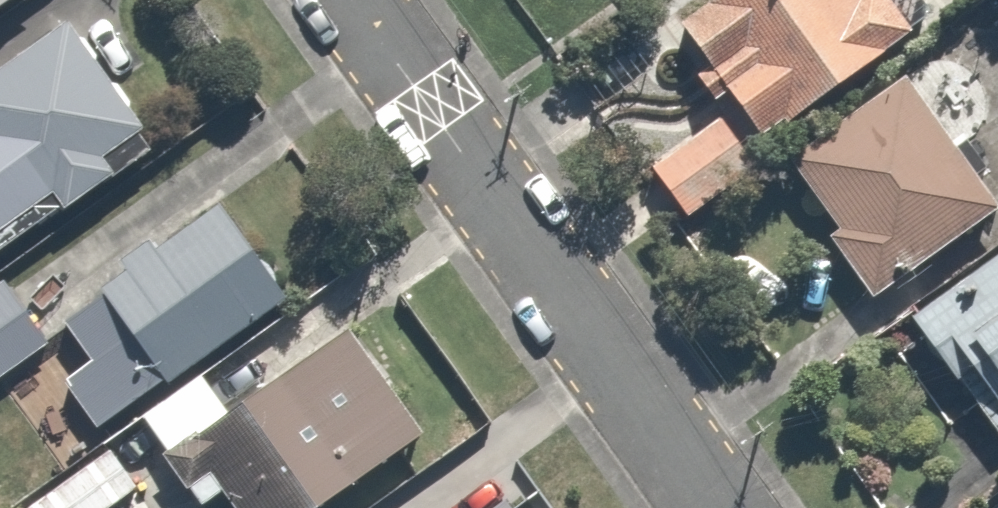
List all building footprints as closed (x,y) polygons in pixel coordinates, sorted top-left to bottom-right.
[(694,61),(682,70),(700,95),(712,86),(746,133),(866,45),(902,19),(888,0),(683,0),(661,16),(694,61)] [(43,187),(53,203),(107,168),(94,148),(128,126),(55,15),(0,51),(0,215),(43,187)] [(985,205),(888,73),(776,156),(829,227),(817,236),(857,290),(890,265),(895,272),(985,205)] [(746,160),(705,109),(636,165),(677,216),(746,160)] [(86,423),(265,300),(275,292),(206,192),(82,278),(93,293),(58,317),(83,354),(53,375),(86,423)] [(900,313),(937,366),(949,358),(970,388),(960,395),(987,434),(997,427),(997,245),(900,313)] [(41,334),(0,276),(0,363),(41,334)] [(402,432),(406,429),(328,324),(222,403),(193,364),(125,414),(194,507),(213,494),(223,507),(300,507),(402,432)] [(75,457),(5,507),(97,507),(106,501),(75,457)] [(471,507),(501,507),(489,494),(471,507)]
